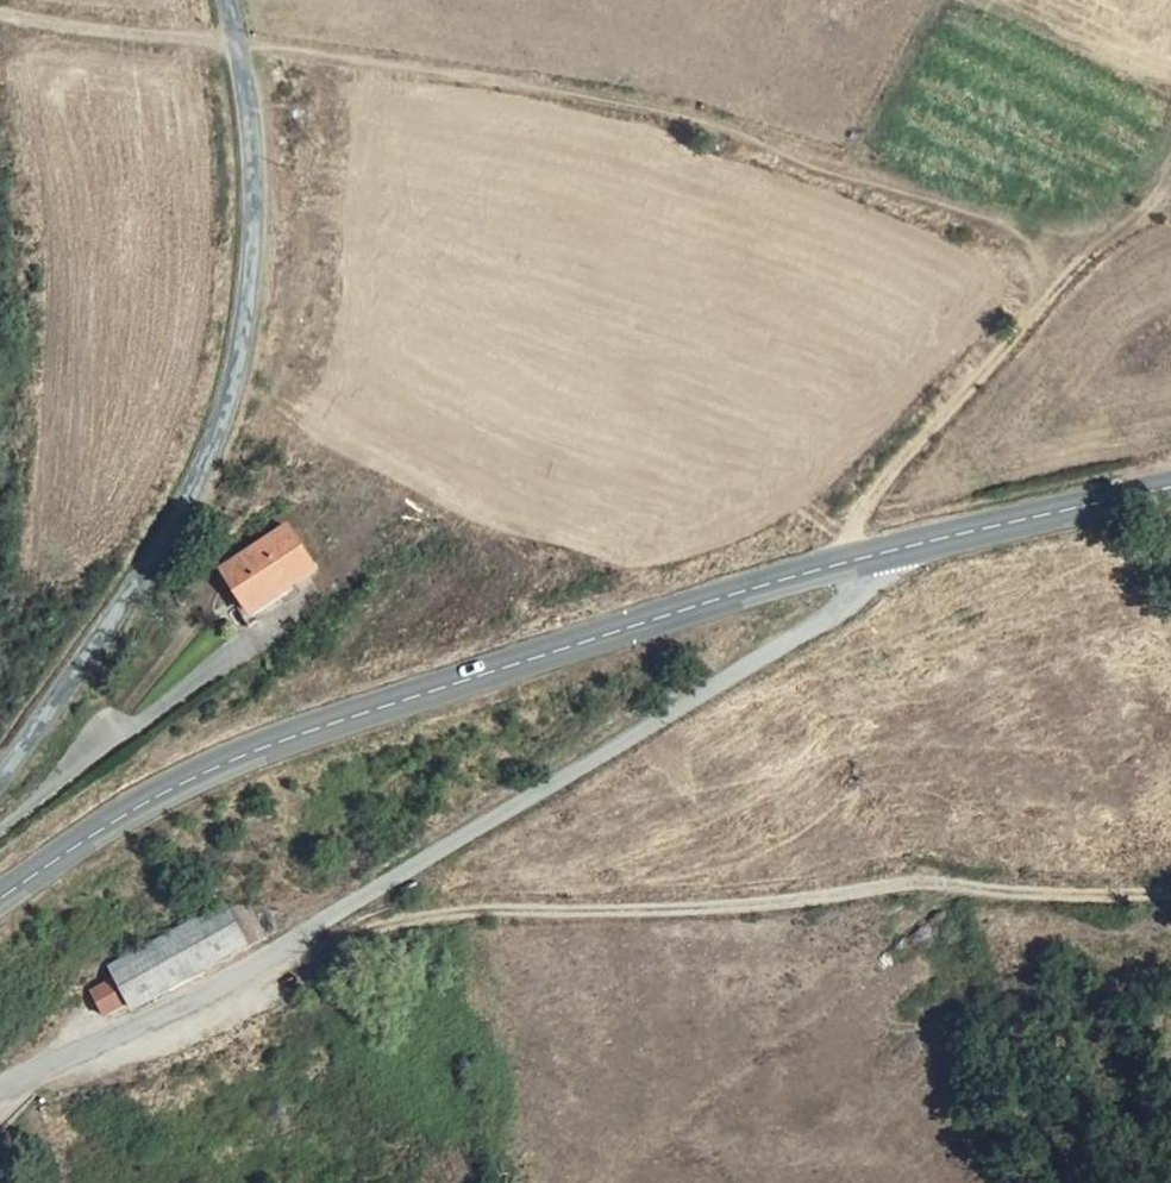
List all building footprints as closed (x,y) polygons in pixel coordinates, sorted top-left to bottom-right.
[(308,580),(279,532),(211,572),(239,620),(308,580)] [(285,941),(263,897),(232,913),(257,956),(270,950),(285,941)] [(148,1014),(257,956),(232,913),(125,968),(129,975),(144,1006),(148,1014)] [(144,1006),(129,975),(107,986),(123,1016),(144,1006)]
